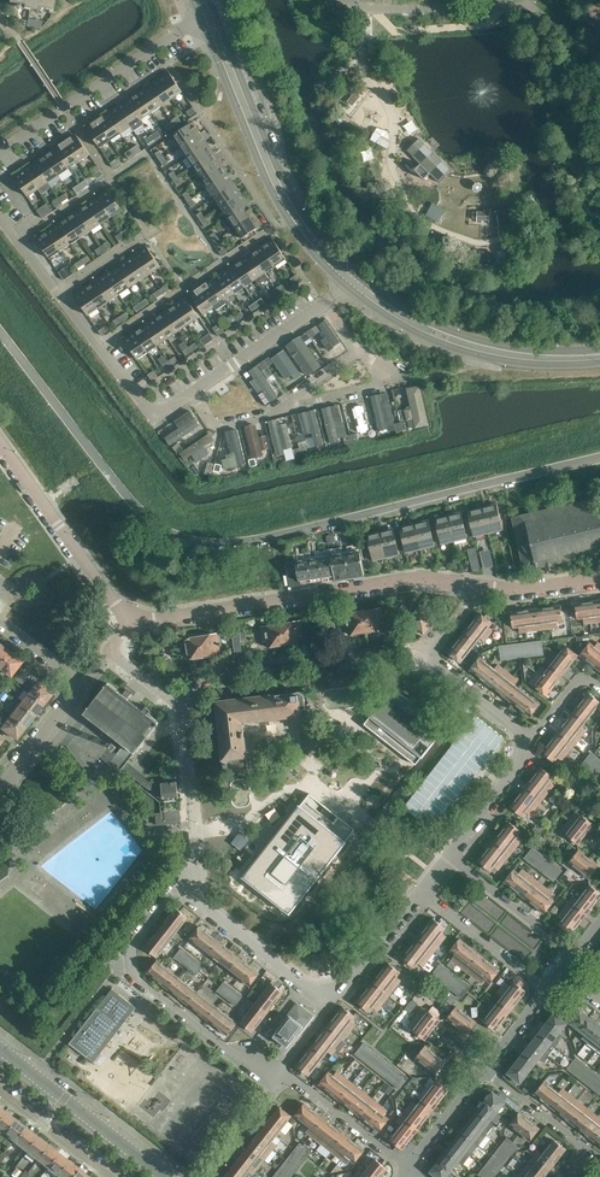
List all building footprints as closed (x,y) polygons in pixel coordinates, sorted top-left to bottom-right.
[(55,0),(9,0),(9,2),(24,5),(23,8),(37,10),(38,8),(53,10),(55,0)] [(183,92),(170,74),(169,71),(158,79),(172,99),(183,92)] [(172,99),(158,79),(148,85),(149,88),(162,106),(172,99)] [(162,106),(149,88),(148,85),(138,92),(151,113),(162,106)] [(151,113),(138,92),(127,99),(129,102),(141,120),(151,113)] [(141,120),(129,102),(127,99),(117,106),(131,127),(141,120)] [(131,127),(117,106),(107,113),(109,115),(121,133),(131,127)] [(196,112),(193,108),(187,112),(190,116),(196,112)] [(121,133),(109,115),(107,113),(97,120),(111,140),(121,133)] [(182,122),(178,117),(172,122),(175,126),(182,122)] [(373,125),(361,117),(357,125),(369,132),(373,125)] [(111,140),(97,120),(86,127),(100,148),(111,140)] [(175,126),(172,122),(166,126),(169,130),(175,126)] [(180,146),(200,133),(196,127),(193,122),(173,136),(180,146)] [(161,136),(158,131),(152,135),(155,140),(161,136)] [(187,157),(205,144),(207,143),(200,133),(180,146),(187,157)] [(90,154),(78,136),(76,134),(65,141),(79,162),(90,154)] [(155,140),(152,135),(145,140),(149,144),(155,140)] [(79,162),(65,141),(55,148),(57,150),(69,169),(79,162)] [(420,142),(408,154),(421,167),(416,173),(425,182),(430,176),(440,186),(453,173),(420,142)] [(194,167),(214,153),(207,143),(205,144),(187,157),(194,167)] [(141,149),(138,145),(131,149),(134,154),(141,149)] [(69,169),(57,150),(55,148),(45,155),(59,175),(69,169)] [(134,154),(131,149),(125,153),(128,158),(134,154)] [(164,157),(160,151),(155,154),(160,160),(164,157)] [(200,177),(219,165),(221,163),(214,153),(194,167),(200,177)] [(59,175),(45,155),(35,162),(36,164),(49,182),(59,175)] [(168,163),(164,157),(160,160),(164,166),(168,163)] [(120,164),(117,159),(110,163),(113,168),(120,164)] [(49,182),(36,164),(35,162),(24,169),(38,189),(49,182)] [(207,187),(228,173),(221,163),(219,165),(200,177),(207,187)] [(38,189),(24,169),(14,176),(28,196),(38,189)] [(104,175),(100,170),(94,174),(97,179),(104,175)] [(178,177),(174,171),(169,174),(173,180),(178,177)] [(214,197),(232,185),(235,184),(228,173),(207,187),(214,197)] [(182,184),(178,177),(173,180),(178,187),(182,184)] [(416,191),(407,178),(398,184),(407,197),(416,191)] [(89,184),(86,180),(79,184),(83,189),(89,184)] [(83,189),(79,184),(73,188),(76,193),(83,189)] [(221,208),(242,194),(235,184),(232,185),(214,197),(221,208)] [(122,210),(108,189),(98,196),(99,199),(111,217),(122,210)] [(192,198),(187,191),(183,195),(187,201),(192,198)] [(69,198),(65,194),(59,198),(62,202),(69,198)] [(228,218),(246,205),(248,204),(242,194),(221,208),(228,218)] [(111,217),(99,199),(98,196),(87,203),(101,224),(111,217)] [(62,202),(59,198),(53,202),(56,207),(62,202)] [(196,204),(192,198),(187,201),(191,207),(196,204)] [(53,212),(47,203),(37,210),(43,219),(53,212)] [(101,224),(87,203),(77,210),(79,213),(91,231),(101,224)] [(235,228),(255,214),(248,204),(246,205),(228,218),(235,228)] [(91,231),(79,213),(77,210),(67,217),(81,238),(91,231)] [(205,218),(201,212),(197,215),(201,221),(205,218)] [(490,220),(490,213),(478,212),(477,219),(490,220)] [(514,222),(512,213),(498,215),(499,225),(514,222)] [(242,239),(263,225),(255,214),(235,228),(242,239)] [(81,238),(67,217),(57,224),(58,226),(71,244),(81,238)] [(210,224),(205,218),(201,221),(205,227),(210,224)] [(71,244),(58,226),(57,224),(47,231),(60,251),(71,244)] [(131,233),(128,228),(122,233),(125,237),(131,233)] [(60,251),(47,231),(36,238),(50,259),(60,251)] [(219,238),(215,232),(210,235),(215,242),(219,238)] [(125,237),(122,233),(116,237),(119,241),(125,237)] [(223,245),(219,238),(215,242),(219,248),(223,245)] [(286,259),(274,241),(273,238),(262,246),(276,266),(286,259)] [(111,247),(108,242),(102,246),(105,251),(111,247)] [(105,251),(102,246),(95,250),(98,255),(105,251)] [(161,267),(147,246),(136,253),(138,256),(150,274),(161,267)] [(276,266),(262,246),(252,252),(253,255),(265,273),(276,266)] [(265,273),(253,255),(252,252),(241,259),(255,280),(265,273)] [(150,274),(138,256),(136,253),(126,260),(140,281),(150,274)] [(91,260),(88,256),(81,260),(84,265),(91,260)] [(255,280),(241,259),(231,266),(233,269),(245,287),(255,280)] [(84,265),(81,260),(75,264),(78,269),(84,265)] [(140,281),(126,260),(116,267),(117,269),(129,288),(140,281)] [(75,274),(69,265),(59,272),(64,281),(75,274)] [(245,287),(233,269),(231,266),(221,273),(235,294),(245,287)] [(129,288),(117,269),(116,267),(105,274),(119,294),(129,288)] [(235,294),(221,273),(211,280),(212,282),(225,300),(235,294)] [(119,294),(105,274),(95,281),(97,283),(109,301),(119,294)] [(300,279),(297,274),(290,279),(294,283),(300,279)] [(225,300),(212,282),(211,280),(201,287),(214,307),(225,300)] [(109,301),(97,283),(95,281),(85,288),(99,308),(109,301)] [(286,291),(282,284),(276,289),(279,293),(280,295),(286,291)] [(170,290),(167,285),(160,289),(163,294),(170,290)] [(214,307),(201,287),(190,294),(204,315),(214,307)] [(99,308),(85,288),(74,295),(88,315),(99,308)] [(163,294),(160,289),(154,294),(157,298),(163,294)] [(279,293),(276,289),(270,293),(273,297),(279,293)] [(200,317),(187,299),(186,297),(175,304),(189,324),(200,317)] [(265,303),(262,298),(255,302),(259,307),(265,303)] [(149,304),(146,299),(140,303),(143,308),(149,304)] [(259,307),(255,302),(249,307),(252,311),(259,307)] [(143,308),(140,303),(134,307),(137,312),(143,308)] [(189,324),(175,304),(165,311),(166,313),(179,331),(189,324)] [(179,331),(166,313),(165,311),(155,318),(169,338),(179,331)] [(238,321),(244,316),(241,312),(235,316),(234,314),(227,318),(233,327),(239,322),(238,321)] [(129,317),(126,313),(120,317),(123,321),(129,317)] [(123,321),(120,317),(113,321),(116,326),(123,321)] [(169,338),(155,318),(145,325),(146,327),(158,345),(169,338)] [(340,343),(326,321),(318,325),(326,337),(321,340),(329,352),(334,348),(334,347),(340,343)] [(225,332),(219,324),(213,328),(218,337),(225,332)] [(158,345),(146,327),(145,325),(134,332),(148,352),(158,345)] [(322,331),(318,325),(312,329),(316,335),(322,331)] [(108,331),(105,327),(99,331),(102,336),(108,331)] [(316,334),(312,329),(306,332),(310,338),(316,334)] [(148,352),(134,332),(124,339),(137,359),(148,352)] [(310,338),(306,332),(301,336),(304,342),(310,338)] [(204,346),(214,339),(210,333),(200,340),(204,346)] [(307,377),(321,367),(301,337),(286,347),(307,377)] [(199,347),(195,343),(189,347),(192,352),(199,347)] [(192,352),(189,347),(183,351),(186,356),(192,352)] [(284,350),(271,359),(286,380),(292,375),(295,380),(302,376),(284,350)] [(178,361),(175,357),(169,361),(172,365),(178,361)] [(274,363),(270,357),(264,361),(268,367),(274,363)] [(172,365),(169,361),(163,365),(166,370),(172,365)] [(268,367),(264,361),(258,365),(262,371),(268,367)] [(270,403),(279,397),(257,366),(249,372),(254,379),(250,382),(258,394),(262,391),(270,403)] [(157,375),(154,371),(148,375),(151,379),(157,375)] [(421,385),(406,388),(410,408),(404,410),(406,421),(413,420),(415,429),(429,426),(421,385)] [(379,395),(371,397),(380,431),(387,430),(388,433),(396,431),(388,400),(381,402),(379,395)] [(331,406),(322,409),(330,444),(340,442),(339,437),(347,435),(344,422),(335,424),(331,406)] [(315,410),(299,414),(304,435),(312,433),(315,447),(323,445),(315,410)] [(170,446),(200,426),(190,411),(174,421),(179,429),(165,438),(170,446)] [(276,420),(268,422),(277,457),(285,455),(286,462),(295,459),(287,424),(278,426),(276,420)] [(409,428),(408,421),(401,423),(403,430),(409,428)] [(403,430),(401,423),(394,424),(396,431),(403,430)] [(246,464),(237,429),(225,432),(231,454),(226,455),(227,459),(222,460),(224,470),(246,464)] [(359,440),(357,433),(350,435),(352,442),(359,440)] [(214,440),(209,434),(179,454),(184,461),(191,456),(197,464),(210,455),(205,447),(214,440)] [(352,442),(350,435),(344,437),(345,444),(352,442)] [(308,453),(305,440),(298,442),(300,448),(301,455),(308,453)] [(183,448),(178,443),(173,447),(177,452),(183,448)] [(301,455),(300,448),(293,449),(295,456),(301,455)] [(213,471),(215,464),(208,462),(205,474),(212,476),(213,471)] [(220,473),(222,466),(215,464),(213,471),(220,473)] [(597,498),(596,497),(594,495),(590,496),(588,499),(589,500),(512,518),(525,571),(545,566),(547,571),(554,570),(552,564),(599,553),(599,497),(597,498)] [(503,529),(499,512),(497,504),(482,507),(489,533),(502,529),(502,530),(503,529)] [(489,533),(482,507),(468,511),(469,513),(473,534),(474,536),(489,533)] [(473,534),(469,513),(462,515),(462,512),(448,516),(455,541),(468,538),(467,535),(473,534)] [(455,541),(448,516),(435,519),(436,521),(430,523),(434,543),(441,542),(442,544),(455,541)] [(434,543),(430,523),(429,520),(414,524),(421,549),(435,546),(434,543)] [(421,549),(414,524),(400,527),(401,530),(406,550),(406,553),(421,549)] [(406,550),(401,530),(394,531),(394,529),(381,532),(387,557),(400,554),(399,552),(406,550)] [(387,557),(381,532),(367,535),(368,537),(361,539),(366,560),(373,558),(374,560),(387,557)] [(365,575),(361,552),(287,563),(289,576),(291,587),(336,580),(339,579),(339,580),(340,580),(340,579),(360,576),(364,576),(365,575)] [(588,602),(591,623),(599,622),(599,600),(588,602)] [(591,623),(588,602),(575,604),(577,619),(583,618),(584,624),(591,623)] [(563,621),(562,611),(561,606),(548,607),(551,628),(558,627),(557,622),(563,621)] [(434,621),(436,619),(433,617),(433,618),(422,609),(423,609),(420,607),(419,609),(419,610),(411,620),(410,619),(409,622),(411,624),(412,623),(422,631),(421,632),(424,634),(426,631),(425,631),(433,620),(434,621)] [(551,628),(548,607),(536,609),(539,630),(551,628)] [(384,623),(382,608),(361,611),(365,633),(380,630),(379,623),(384,623)] [(408,615),(400,609),(396,615),(403,621),(408,615)] [(539,630),(536,609),(524,611),(526,632),(539,630)] [(365,633),(361,611),(341,614),(344,629),(348,628),(349,635),(365,633)] [(526,632),(524,611),(511,612),(513,628),(519,627),(520,633),(526,632)] [(488,628),(492,623),(480,613),(472,623),(488,636),(493,631),(488,628)] [(303,635),(301,621),(281,624),(284,645),(299,643),(298,636),(303,635)] [(488,636),(472,623),(464,633),(476,643),(480,638),(484,642),(488,636)] [(284,645),(281,624),(260,627),(263,642),(267,641),(268,648),(284,645)] [(242,656),(239,630),(232,631),(236,657),(242,656)] [(221,654),(220,646),(222,645),(220,633),(188,638),(188,640),(186,640),(186,641),(185,641),(182,648),(182,652),(187,657),(188,657),(188,658),(191,658),(191,660),(220,655),(221,655),(221,654)] [(461,663),(476,643),(464,633),(448,653),(461,663)] [(599,652),(599,644),(599,643),(595,647),(590,643),(581,656),(591,664),(599,652)] [(10,653),(0,645),(0,665),(10,653)] [(570,666),(577,656),(565,646),(557,656),(570,666)] [(591,664),(599,671),(599,652),(591,664)] [(21,662),(10,653),(0,665),(0,668),(10,676),(21,662)] [(562,676),(570,666),(557,656),(550,666),(562,676)] [(480,678),(490,666),(480,658),(470,670),(480,678)] [(490,686),(503,669),(498,665),(494,669),(490,666),(480,678),(490,686)] [(554,686),(562,676),(550,666),(546,671),(542,667),(537,673),(554,686)] [(500,693),(513,676),(503,669),(490,686),(500,693)] [(554,686),(537,673),(533,678),(538,681),(534,686),(546,696),(554,686)] [(519,689),(515,685),(519,680),(513,676),(500,693),(510,701),(519,689)] [(43,705),(52,693),(38,682),(28,694),(43,705)] [(157,722),(148,715),(151,710),(146,707),(143,711),(138,707),(128,700),(129,700),(128,699),(132,694),(134,695),(137,693),(127,685),(124,688),(127,689),(127,690),(122,695),(119,692),(118,691),(118,692),(109,684),(108,683),(107,684),(108,684),(106,686),(105,687),(106,687),(100,694),(95,701),(94,701),(89,708),(87,711),(87,710),(86,711),(86,712),(87,711),(91,715),(96,719),(97,720),(97,719),(106,727),(107,727),(116,734),(116,735),(117,735),(126,742),(120,750),(130,758),(134,753),(134,754),(135,753),(139,748),(139,747),(140,746),(142,743),(142,744),(147,738),(146,737),(150,733),(156,726),(157,727),(159,725),(158,724),(158,723),(158,722),(157,722)] [(393,688),(364,724),(416,765),(444,728),(393,688)] [(520,709),(529,697),(519,689),(510,701),(520,709)] [(248,768),(244,729),(243,723),(308,715),(307,708),(306,709),(304,692),(221,702),(220,702),(219,702),(218,701),(217,701),(217,702),(216,703),(215,703),(216,704),(216,705),(217,705),(217,706),(217,707),(225,771),(248,768)] [(599,704),(599,702),(588,693),(581,703),(593,713),(599,704)] [(34,716),(43,705),(28,694),(20,705),(34,716)] [(530,717),(540,705),(529,697),(520,709),(530,717)] [(585,722),(593,713),(581,703),(573,713),(585,722)] [(25,727),(34,716),(20,705),(11,716),(25,727)] [(582,727),(585,722),(573,713),(565,723),(582,736),(586,731),(582,727)] [(16,739),(25,727),(11,716),(2,728),(16,739)] [(440,761),(404,807),(407,810),(409,812),(418,819),(432,830),(444,815),(504,738),(475,716),(440,761)] [(582,736),(565,723),(557,733),(574,746),(582,736)] [(574,746),(557,733),(550,742),(566,756),(574,746)] [(566,756),(550,742),(542,753),(554,762),(556,759),(561,763),(566,756)] [(590,761),(595,755),(591,752),(586,758),(590,761)] [(594,764),(599,758),(595,755),(590,761),(594,764)] [(586,767),(590,761),(586,758),(582,764),(586,767)] [(589,770),(594,764),(590,761),(586,767),(589,770)] [(593,773),(598,767),(594,764),(589,770),(593,773)] [(550,782),(553,777),(541,767),(533,777),(550,790),(554,785),(550,782)] [(550,790),(533,777),(525,787),(542,800),(550,790)] [(178,797),(177,782),(161,784),(161,785),(158,785),(157,785),(152,791),(163,799),(178,797)] [(542,800),(525,787),(518,797),(534,810),(542,800)] [(309,794),(244,877),(289,913),(355,829),(338,816),(333,822),(320,812),(324,806),(309,794)] [(534,810),(518,797),(510,807),(522,817),(526,812),(530,815),(534,810)] [(181,822),(181,816),(180,816),(179,810),(180,810),(180,809),(164,811),(165,819),(162,821),(165,824),(181,822)] [(593,824),(581,815),(577,812),(569,821),(586,834),(593,824)] [(586,834),(569,821),(562,831),(566,835),(578,844),(586,834)] [(518,836),(521,831),(509,822),(501,832),(518,845),(522,840),(518,836)] [(518,845),(501,832),(493,842),(510,855),(518,845)] [(510,855),(493,842),(486,852),(502,865),(510,855)] [(532,855),(537,849),(533,846),(528,852),(532,855)] [(536,858),(541,852),(537,849),(532,855),(536,858)] [(579,871),(588,858),(578,851),(569,863),(579,871)] [(502,865),(486,852),(478,862),(490,871),(494,866),(498,870),(502,865)] [(528,861),(532,855),(528,852),(524,858),(528,861)] [(540,861),(544,855),(541,852),(536,858),(540,861)] [(531,864),(536,858),(532,855),(528,861),(531,864)] [(544,864),(548,858),(544,855),(540,861),(544,864)] [(535,867),(540,861),(536,858),(531,864),(535,867)] [(547,867),(552,861),(548,858),(544,864),(547,867)] [(589,879),(598,866),(588,858),(579,871),(589,879)] [(539,870),(544,864),(540,861),(535,867),(539,870)] [(551,870),(556,864),(552,861),(547,867),(551,870)] [(543,873),(547,867),(544,864),(539,870),(543,873)] [(555,873),(560,867),(556,864),(551,870),(555,873)] [(547,876),(551,870),(547,867),(543,873),(547,876)] [(559,876),(563,870),(560,867),(555,873),(559,876)] [(514,890),(528,874),(522,869),(519,874),(514,870),(504,882),(514,890)] [(550,879),(555,873),(551,870),(547,876),(550,879)] [(554,882),(559,876),(555,873),(550,879),(554,882)] [(524,898),(537,881),(528,874),(514,890),(524,898)] [(534,906),(547,889),(537,881),(524,898),(534,906)] [(599,897),(599,893),(590,885),(582,895),(594,904),(599,897)] [(544,914),(554,901),(549,897),(552,893),(547,889),(534,906),(544,914)] [(586,914),(594,904),(582,895),(578,899),(574,896),(570,901),(586,914)] [(586,914),(570,901),(562,911),(579,924),(586,914)] [(180,927),(188,917),(176,908),(168,918),(180,927)] [(579,924),(562,911),(558,916),(562,920),(558,925),(571,934),(579,924)] [(172,937),(180,927),(168,918),(160,928),(172,937)] [(442,933),(446,928),(433,918),(425,928),(442,942),(446,936),(442,933)] [(200,947),(210,935),(200,927),(190,939),(200,947)] [(156,957),(172,937),(160,928),(144,948),(156,957)] [(442,942),(425,928),(418,938),(434,951),(442,942)] [(210,954),(220,942),(210,935),(200,947),(210,954)] [(434,951),(418,938),(410,948),(427,961),(434,951)] [(457,964),(470,947),(460,939),(450,952),(455,955),(451,960),(457,964)] [(220,962),(230,950),(220,942),(210,954),(220,962)] [(467,972),(480,955),(470,947),(457,964),(467,972)] [(427,961),(410,948),(402,958),(414,968),(418,963),(422,967),(427,961)] [(230,970),(239,958),(230,950),(220,962),(230,970)] [(477,979),(490,963),(480,955),(467,972),(477,979)] [(240,978),(249,966),(239,958),(230,970),(240,978)] [(158,981),(167,969),(157,961),(147,973),(158,981)] [(397,977),(400,972),(388,962),(380,973),(397,986),(401,980),(397,977)] [(440,972),(445,966),(441,963),(436,969),(440,972)] [(490,983),(500,971),(490,963),(477,979),(482,983),(485,979),(490,983)] [(250,985),(259,973),(249,966),(240,978),(250,985)] [(444,975),(448,969),(445,966),(440,972),(444,975)] [(168,989),(177,977),(167,969),(158,981),(168,989)] [(435,978),(440,972),(436,969),(432,975),(435,978)] [(448,978),(452,972),(448,969),(444,975),(448,978)] [(439,981),(444,975),(440,972),(435,978),(439,981)] [(451,981),(456,975),(452,972),(448,978),(451,981)] [(397,986),(380,973),(372,982),(389,996),(397,986)] [(443,984),(448,978),(444,975),(439,981),(443,984)] [(455,984),(460,978),(456,975),(451,981),(455,984)] [(177,996),(187,984),(177,977),(168,989),(177,996)] [(447,987),(451,981),(448,978),(443,984),(447,987)] [(459,987),(464,981),(460,978),(455,984),(459,987)] [(451,990),(455,984),(451,981),(447,987),(451,990)] [(463,990),(467,984),(464,981),(459,987),(463,990)] [(389,996),(372,982),(365,992),(381,1005),(389,996)] [(518,1001),(526,991),(514,982),(510,986),(506,983),(502,988),(518,1001)] [(268,1012),(284,992),(272,983),(256,1003),(268,1012)] [(187,1004),(197,992),(187,984),(177,996),(187,1004)] [(454,993),(459,987),(455,984),(451,990),(454,993)] [(467,993),(471,987),(467,984),(463,990),(467,993)] [(458,996),(463,990),(459,987),(454,993),(458,996)] [(518,1001),(502,988),(498,993),(502,997),(498,1001),(511,1011),(518,1001)] [(93,1062),(136,1008),(112,989),(69,1043),(93,1062)] [(462,998),(467,993),(463,990),(458,996),(462,998)] [(197,1012),(207,1000),(197,992),(187,1004),(197,1012)] [(381,1005),(365,992),(357,1002),(369,1012),(373,1007),(377,1011),(381,1005)] [(207,1020),(216,1008),(207,1000),(197,1012),(207,1020)] [(503,1021),(511,1011),(498,1001),(491,1011),(503,1021)] [(252,1032),(266,1014),(268,1012),(256,1003),(240,1023),(252,1032)] [(300,1032),(312,1017),(312,1015),(309,1013),(301,1006),(298,1004),(297,1004),(285,1020),(284,1020),(285,1020),(283,1022),(284,1023),(273,1037),(287,1047),(297,1033),(298,1034),(300,1032),(300,1033),(301,1032),(300,1032)] [(351,1021),(355,1016),(343,1006),(335,1017),(352,1030),(356,1024),(351,1021)] [(440,1020),(428,1010),(428,1011),(423,1007),(416,1017),(433,1030),(440,1020)] [(457,1027),(466,1014),(456,1007),(447,1019),(457,1027)] [(217,1027),(226,1015),(216,1008),(207,1020),(217,1027)] [(581,1031),(590,1018),(580,1010),(570,1023),(581,1031)] [(495,1031),(503,1021),(491,1011),(483,1021),(495,1031)] [(559,1033),(567,1023),(555,1013),(547,1024),(559,1033)] [(467,1034),(476,1023),(476,1022),(466,1014),(457,1027),(467,1034)] [(227,1035),(236,1023),(226,1015),(217,1027),(227,1035)] [(352,1030),(335,1017),(327,1027),(344,1040),(352,1030)] [(433,1030),(416,1017),(408,1027),(413,1030),(412,1030),(425,1040),(433,1030)] [(599,1026),(590,1018),(581,1031),(585,1034),(582,1039),(587,1043),(599,1026)] [(556,1037),(559,1033),(547,1024),(539,1033),(556,1047),(560,1041),(556,1037)] [(599,1046),(599,1026),(587,1043),(597,1050),(599,1046)] [(344,1040),(327,1027),(319,1036),(336,1049),(344,1040)] [(556,1047),(539,1033),(531,1043),(548,1056),(556,1047)] [(336,1049),(319,1036),(312,1046),(324,1056),(328,1051),(332,1055),(336,1049)] [(363,1051),(367,1046),(364,1043),(359,1048),(363,1051)] [(548,1056),(531,1043),(524,1053),(536,1063),(540,1058),(544,1062),(548,1056)] [(316,1066),(324,1056),(312,1046),(304,1056),(316,1066)] [(367,1054),(371,1048),(367,1046),(363,1051),(367,1054)] [(426,1066),(435,1054),(425,1046),(416,1058),(426,1066)] [(358,1057),(363,1051),(359,1048),(355,1054),(358,1057)] [(370,1057),(375,1051),(371,1048),(367,1054),(370,1057)] [(362,1060),(367,1054),(363,1051),(358,1057),(362,1060)] [(374,1060),(379,1054),(375,1051),(370,1057),(374,1060)] [(528,1073),(536,1063),(524,1053),(516,1063),(528,1073)] [(366,1063),(370,1057),(367,1054),(362,1060),(366,1063)] [(378,1063),(383,1057),(379,1054),(374,1060),(378,1063)] [(436,1074),(445,1062),(435,1054),(426,1066),(436,1074)] [(308,1076),(316,1066),(304,1056),(296,1066),(308,1076)] [(370,1066),(374,1060),(370,1057),(366,1063),(370,1066)] [(382,1066),(386,1060),(383,1057),(378,1063),(382,1066)] [(575,1066),(580,1060),(576,1057),(571,1063),(575,1066)] [(373,1069),(378,1063),(374,1060),(370,1066),(373,1069)] [(386,1069),(390,1063),(386,1060),(382,1066),(386,1069)] [(579,1069),(584,1063),(580,1060),(575,1066),(579,1069)] [(377,1072),(382,1066),(378,1063),(373,1069),(377,1072)] [(389,1072),(394,1066),(390,1063),(386,1069),(389,1072)] [(520,1083),(528,1073),(516,1063),(508,1073),(520,1083)] [(571,1072),(575,1066),(571,1063),(567,1069),(571,1072)] [(583,1072),(587,1066),(584,1063),(579,1069),(583,1072)] [(381,1075),(386,1069),(382,1066),(377,1072),(381,1075)] [(393,1075),(398,1069),(394,1066),(389,1072),(393,1075)] [(574,1075),(579,1069),(575,1066),(571,1072),(574,1075)] [(587,1075),(591,1069),(587,1066),(583,1072),(587,1075)] [(385,1078),(389,1072),(386,1069),(381,1075),(385,1078)] [(397,1078),(402,1072),(398,1069),(393,1075),(397,1078)] [(578,1078),(583,1072),(579,1069),(574,1075),(578,1078)] [(590,1078),(595,1072),(591,1069),(587,1075),(590,1078)] [(329,1092),(342,1076),(337,1072),(334,1076),(329,1072),(319,1085),(329,1092)] [(389,1081),(393,1075),(389,1072),(385,1078),(389,1081)] [(401,1081),(405,1075),(402,1072),(397,1078),(401,1081)] [(582,1081),(587,1075),(583,1072),(578,1078),(582,1081)] [(594,1081),(599,1075),(595,1072),(590,1078),(594,1081)] [(392,1084),(397,1078),(393,1075),(389,1081),(392,1084)] [(405,1084),(409,1078),(405,1075),(401,1081),(405,1084)] [(586,1084),(590,1078),(587,1075),(582,1081),(586,1084)] [(339,1100),(352,1084),(342,1076),(329,1092),(339,1100)] [(396,1087),(401,1081),(397,1078),(392,1084),(396,1087)] [(590,1087),(594,1081),(590,1078),(586,1084),(590,1087)] [(441,1100),(449,1090),(437,1080),(429,1090),(441,1100)] [(400,1090),(405,1084),(401,1081),(396,1087),(400,1090)] [(593,1090),(598,1084),(594,1081),(590,1087),(593,1090)] [(545,1102),(554,1090),(544,1082),(534,1094),(545,1102)] [(349,1108),(362,1092),(352,1084),(339,1100),(349,1108)] [(555,1110),(568,1093),(562,1089),(559,1093),(554,1090),(545,1102),(555,1110)] [(433,1110),(441,1100),(429,1090),(421,1100),(433,1110)] [(359,1116),(369,1103),(372,1099),(362,1092),(349,1108),(359,1116)] [(505,1102),(496,1095),(493,1092),(485,1102),(498,1112),(505,1102)] [(564,1117),(578,1101),(568,1093),(555,1110),(564,1117)] [(426,1120),(433,1110),(421,1100),(417,1105),(413,1101),(409,1106),(426,1120)] [(574,1125),(587,1108),(578,1101),(564,1117),(574,1125)] [(490,1122),(498,1112),(485,1102),(478,1112),(490,1122)] [(369,1124),(379,1111),(369,1103),(359,1116),(369,1124)] [(305,1124),(315,1112),(304,1104),(295,1115),(305,1124)] [(426,1120),(409,1106),(401,1116),(418,1129),(426,1120)] [(283,1126),(291,1116),(279,1107),(271,1117),(283,1126)] [(584,1133),(597,1116),(587,1108),(574,1125),(584,1133)] [(15,1119),(5,1111),(0,1117),(0,1129),(2,1131),(6,1126),(8,1127),(15,1119)] [(379,1131),(389,1119),(379,1111),(369,1124),(379,1131)] [(312,1136),(325,1120),(315,1112),(305,1124),(310,1127),(306,1131),(312,1136)] [(494,1125),(490,1122),(478,1112),(470,1122),(487,1135),(494,1125)] [(520,1133),(530,1121),(520,1113),(510,1125),(520,1133)] [(418,1129),(401,1116),(397,1122),(401,1125),(398,1130),(410,1139),(418,1129)] [(599,1133),(599,1118),(597,1116),(584,1133),(594,1141),(599,1133)] [(275,1136),(283,1126),(271,1117),(263,1127),(275,1136)] [(14,1140),(25,1127),(15,1119),(8,1127),(6,1126),(2,1131),(14,1140)] [(322,1144),(335,1127),(325,1120),(312,1136),(322,1144)] [(530,1141),(540,1128),(530,1121),(520,1133),(530,1141)] [(487,1135),(470,1122),(462,1132),(479,1145),(487,1135)] [(48,1145),(40,1139),(38,1137),(35,1135),(25,1127),(14,1140),(37,1158),(48,1145)] [(272,1141),(275,1136),(263,1127),(256,1137),(272,1150),(276,1144),(272,1141)] [(332,1152),(345,1135),(335,1127),(322,1144),(332,1152)] [(402,1149),(410,1139),(398,1130),(390,1140),(402,1149)] [(479,1145),(462,1132),(454,1142),(471,1155),(479,1145)] [(342,1159),(355,1143),(345,1135),(332,1152),(342,1159)] [(272,1150),(256,1137),(248,1146),(264,1159),(272,1150)] [(513,1141),(507,1137),(504,1140),(510,1145),(513,1141)] [(510,1145),(504,1140),(501,1144),(507,1149),(510,1145)] [(558,1159),(566,1149),(554,1140),(546,1150),(558,1159)] [(519,1146),(513,1141),(510,1145),(516,1150),(519,1146)] [(306,1147),(304,1145),(300,1142),(297,1146),(303,1151),(306,1147)] [(471,1155),(454,1142),(446,1152),(459,1162),(459,1161),(463,1165),(471,1155)] [(356,1163),(365,1151),(355,1143),(342,1159),(347,1164),(351,1159),(356,1163)] [(507,1149),(501,1144),(498,1148),(504,1153),(507,1149)] [(51,1161),(58,1153),(48,1145),(37,1158),(49,1168),(53,1163),(51,1161)] [(516,1150),(510,1145),(507,1149),(513,1153),(516,1150)] [(264,1159),(248,1146),(240,1156),(257,1169),(264,1159)] [(303,1151),(297,1146),(294,1150),(300,1154),(303,1151)] [(312,1151),(306,1147),(303,1151),(309,1155),(312,1151)] [(504,1153),(498,1148),(495,1152),(501,1156),(504,1153)] [(513,1153),(507,1149),(504,1153),(510,1157),(513,1153)] [(300,1154),(294,1150),(291,1154),(297,1158),(300,1154)] [(550,1169),(558,1159),(546,1150),(542,1154),(538,1151),(534,1156),(550,1169)] [(309,1155),(303,1151),(300,1154),(306,1159),(309,1155)] [(451,1172),(459,1162),(446,1152),(438,1162),(451,1172)] [(501,1156),(495,1152),(492,1156),(498,1160),(501,1156)] [(57,1174),(68,1161),(58,1153),(51,1161),(53,1163),(49,1168),(57,1174)] [(510,1157),(504,1153),(501,1156),(507,1161),(510,1157)] [(297,1158),(291,1154),(288,1157),(294,1162),(297,1158)] [(306,1159),(300,1154),(297,1158),(303,1163),(306,1159)] [(257,1169),(240,1156),(232,1166),(245,1176),(248,1171),(253,1175),(257,1169)] [(498,1160),(492,1156),(489,1159),(495,1164),(498,1160)] [(507,1161),(501,1156),(498,1160),(504,1165),(507,1161)] [(534,1156),(526,1166),(540,1176),(544,1176),(550,1169),(534,1156)] [(294,1162),(288,1157),(285,1161),(291,1166),(294,1162)] [(303,1163),(297,1158),(294,1162),(300,1167),(303,1163)] [(387,1168),(375,1159),(367,1169),(377,1176),(381,1176),(387,1168)] [(495,1164),(489,1159),(487,1163),(492,1168),(495,1164)] [(504,1165),(498,1160),(495,1164),(501,1169),(504,1165)] [(78,1168),(68,1161),(57,1174),(61,1176),(72,1176),(71,1176),(78,1168)] [(291,1166),(285,1161),(282,1165),(288,1170),(291,1166)] [(300,1167),(294,1162),(291,1166),(297,1170),(300,1167)] [(451,1172),(438,1162),(431,1172),(437,1176),(447,1176),(451,1172)] [(492,1168),(487,1163),(484,1167),(489,1172),(492,1168)] [(501,1169),(495,1164),(492,1168),(498,1172),(501,1169)] [(288,1170),(282,1165),(279,1169),(285,1173),(288,1170)] [(245,1176),(232,1166),(225,1176),(226,1176),(244,1176),(245,1176)] [(297,1170),(291,1166),(288,1170),(294,1174),(297,1170)] [(526,1166),(518,1176),(520,1176),(540,1176),(526,1166)] [(489,1172),(484,1167),(481,1171),(486,1175),(489,1172)] [(88,1176),(78,1168),(71,1176),(72,1176),(87,1176),(88,1176)] [(498,1172),(492,1168),(489,1172),(495,1176),(498,1172)] [(279,1169),(277,1173),(282,1176),(283,1176),(285,1173),(279,1169)] [(367,1169),(364,1174),(359,1170),(355,1175),(357,1176),(377,1176),(367,1169)]
